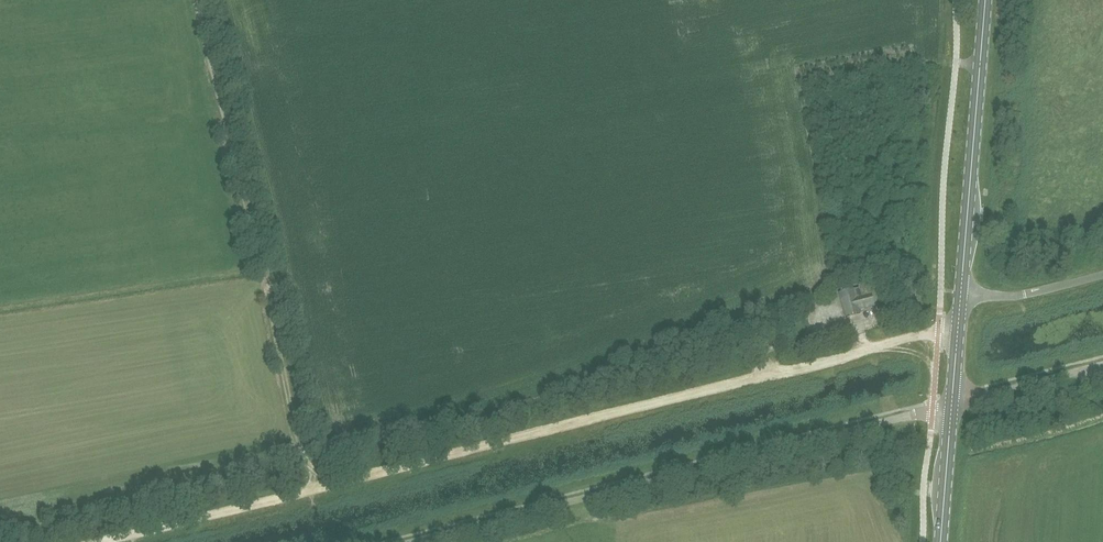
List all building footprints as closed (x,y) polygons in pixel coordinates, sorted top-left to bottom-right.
[(854,289),(840,293),(846,317),(861,313),(860,310),(874,306),(871,295),(870,295),(868,284),(859,286),(859,289),(855,290),(854,289)] [(767,342),(770,351),(783,346),(780,338),(767,342)]
